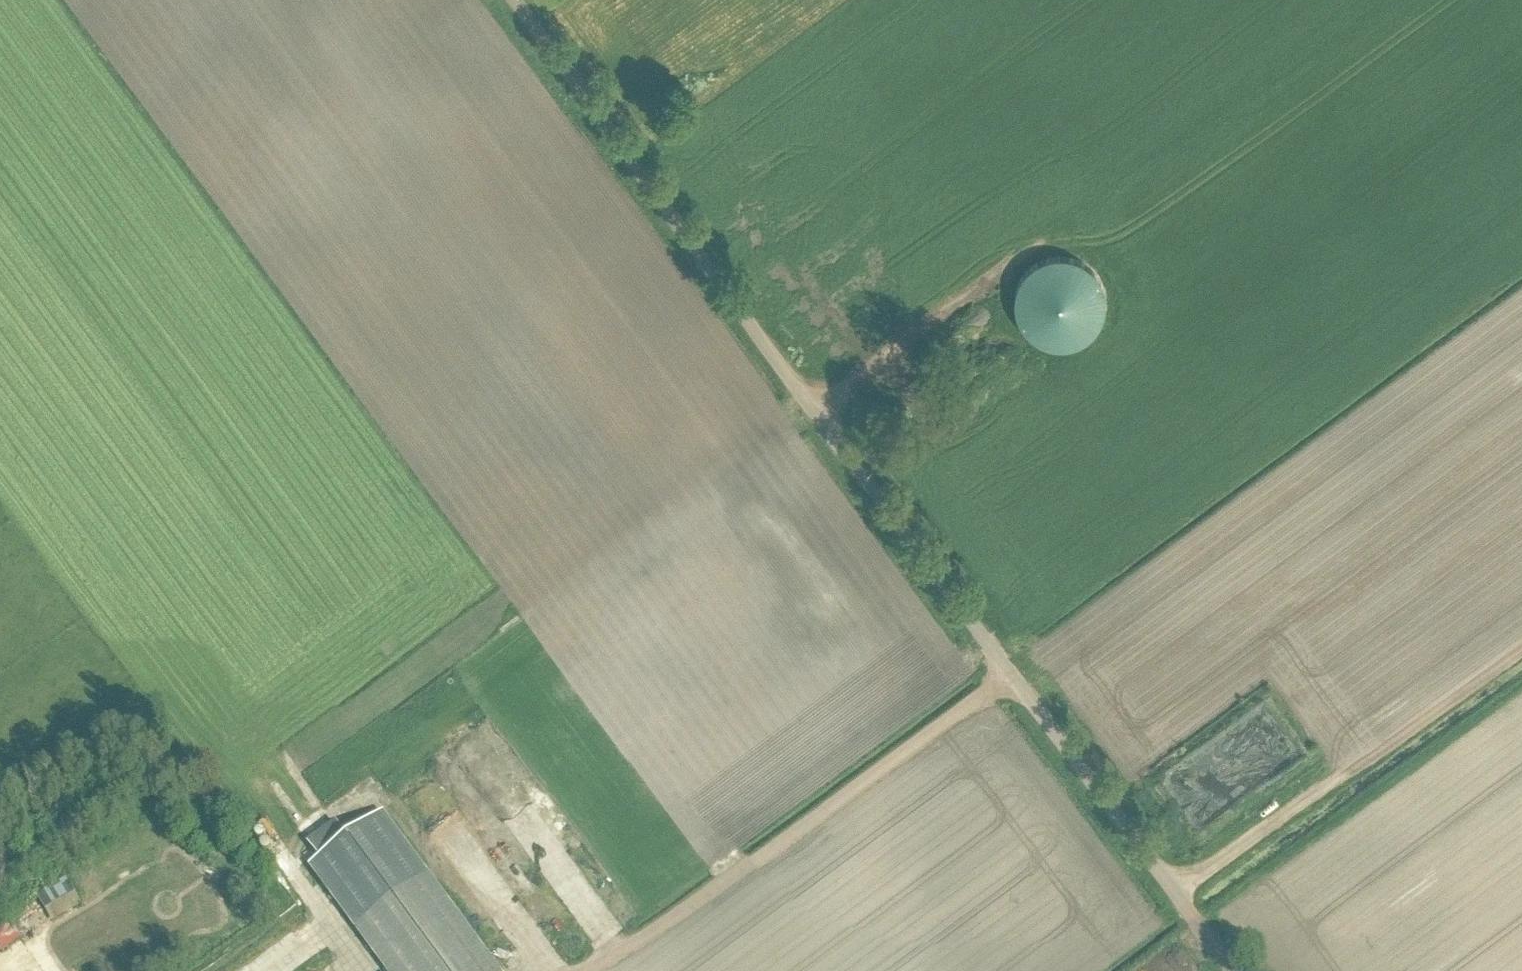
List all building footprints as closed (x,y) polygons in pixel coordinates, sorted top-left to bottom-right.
[(1083,261),(1074,257),(1067,256),(1058,256),(1049,257),(1039,260),(1035,262),(1032,264),(1028,267),(1025,271),(1021,276),(1018,282),(1014,293),(1013,303),(1014,312),(1016,320),(1020,328),(1028,336),(1037,343),(1046,348),(1057,350),(1068,349),(1076,347),(1083,344),(1092,338),(1099,330),(1104,320),(1107,310),(1108,298),(1105,288),(1100,277),(1095,271),(1090,266),(1083,261)] [(387,970),(495,970),(381,815),(311,867),(387,970)] [(45,916),(76,899),(68,884),(37,902),(45,916)] [(21,941),(9,924),(0,931),(0,953),(2,955),(21,941)]
